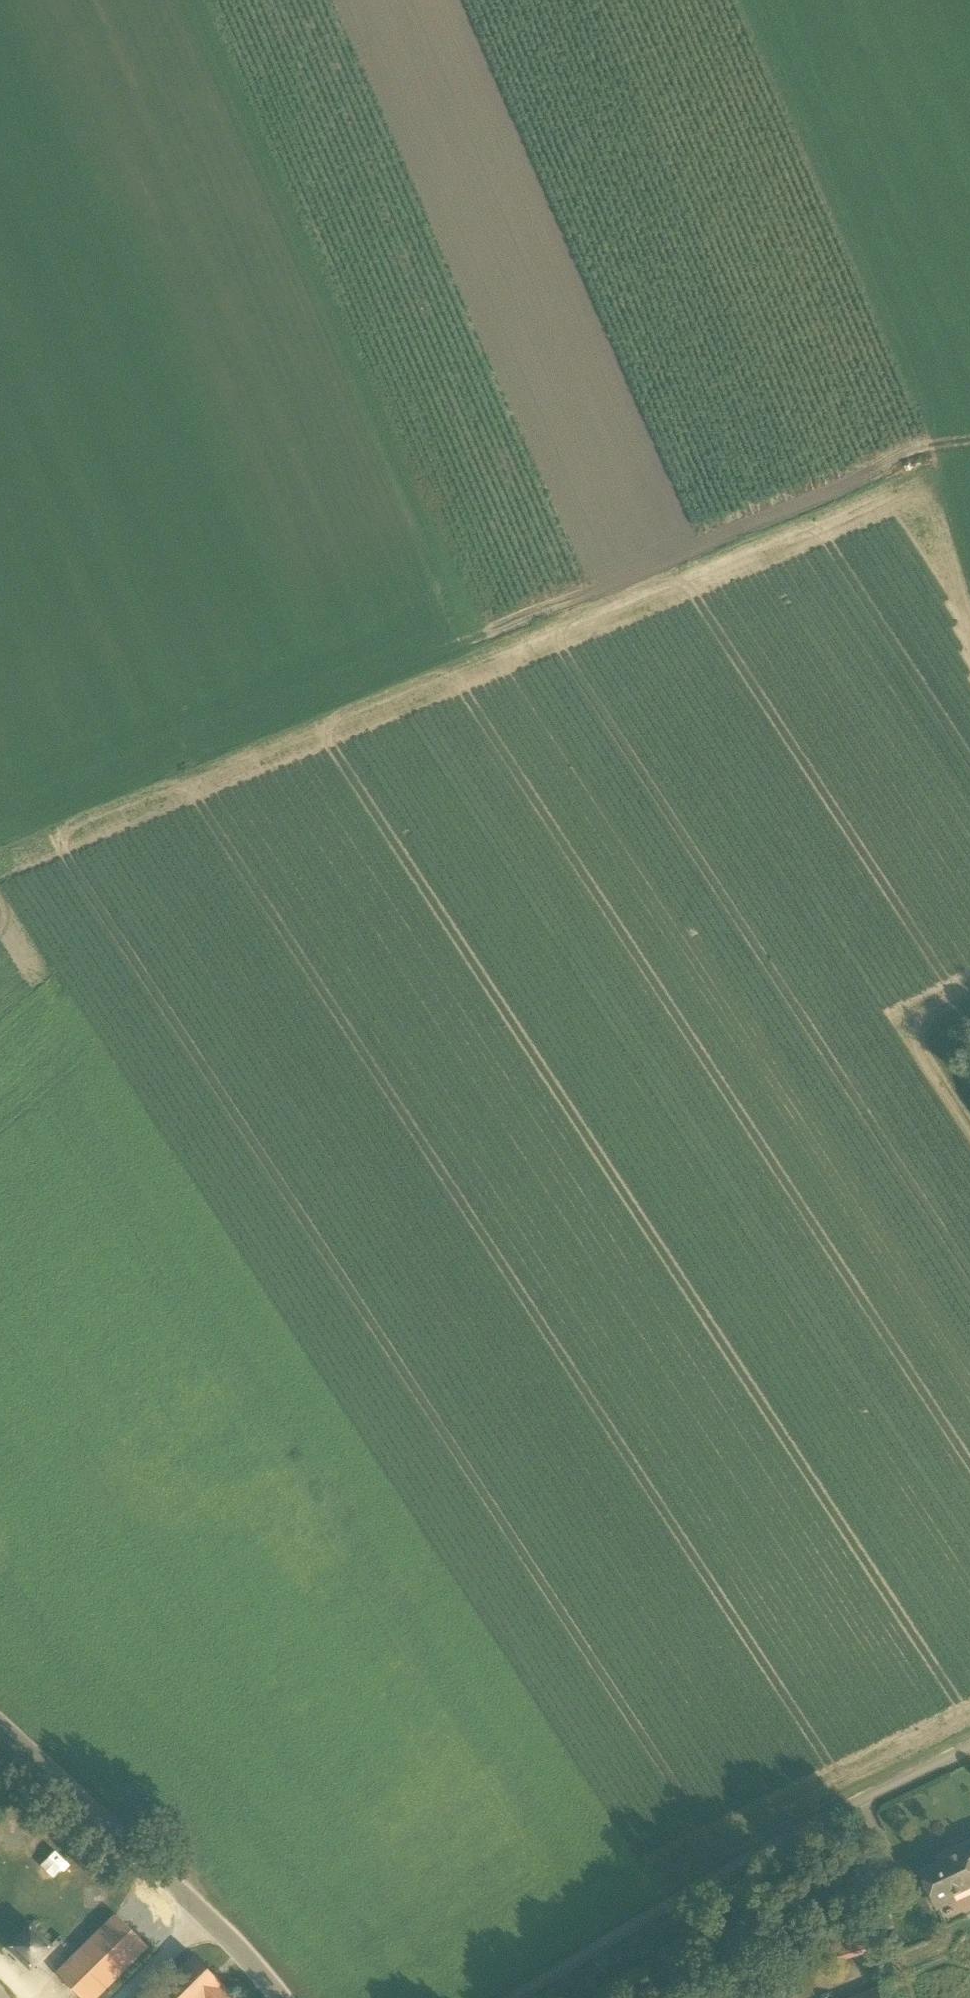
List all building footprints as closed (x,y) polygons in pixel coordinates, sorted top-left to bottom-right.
[(955,1902),(952,1897),(969,1889),(969,1842),(947,1853),(949,1857),(919,1871),(937,1910),(955,1902)] [(53,1881),(69,1866),(55,1850),(38,1864),(53,1881)] [(148,1946),(117,1915),(57,1974),(81,1997),(96,1997),(148,1946)] [(842,1961),(881,1949),(873,1921),(834,1933),(842,1961)] [(195,1956),(152,1997),(236,1997),(195,1956)] [(877,1988),(853,1997),(881,1997),(877,1988)]
